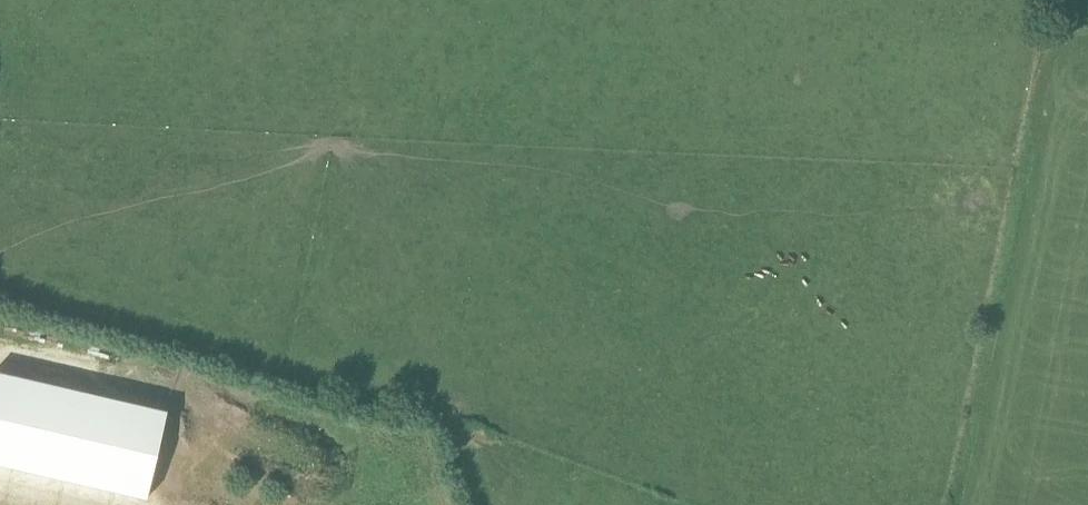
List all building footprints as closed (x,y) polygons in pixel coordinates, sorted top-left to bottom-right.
[(147,499),(167,413),(0,374),(0,465),(147,499)]
